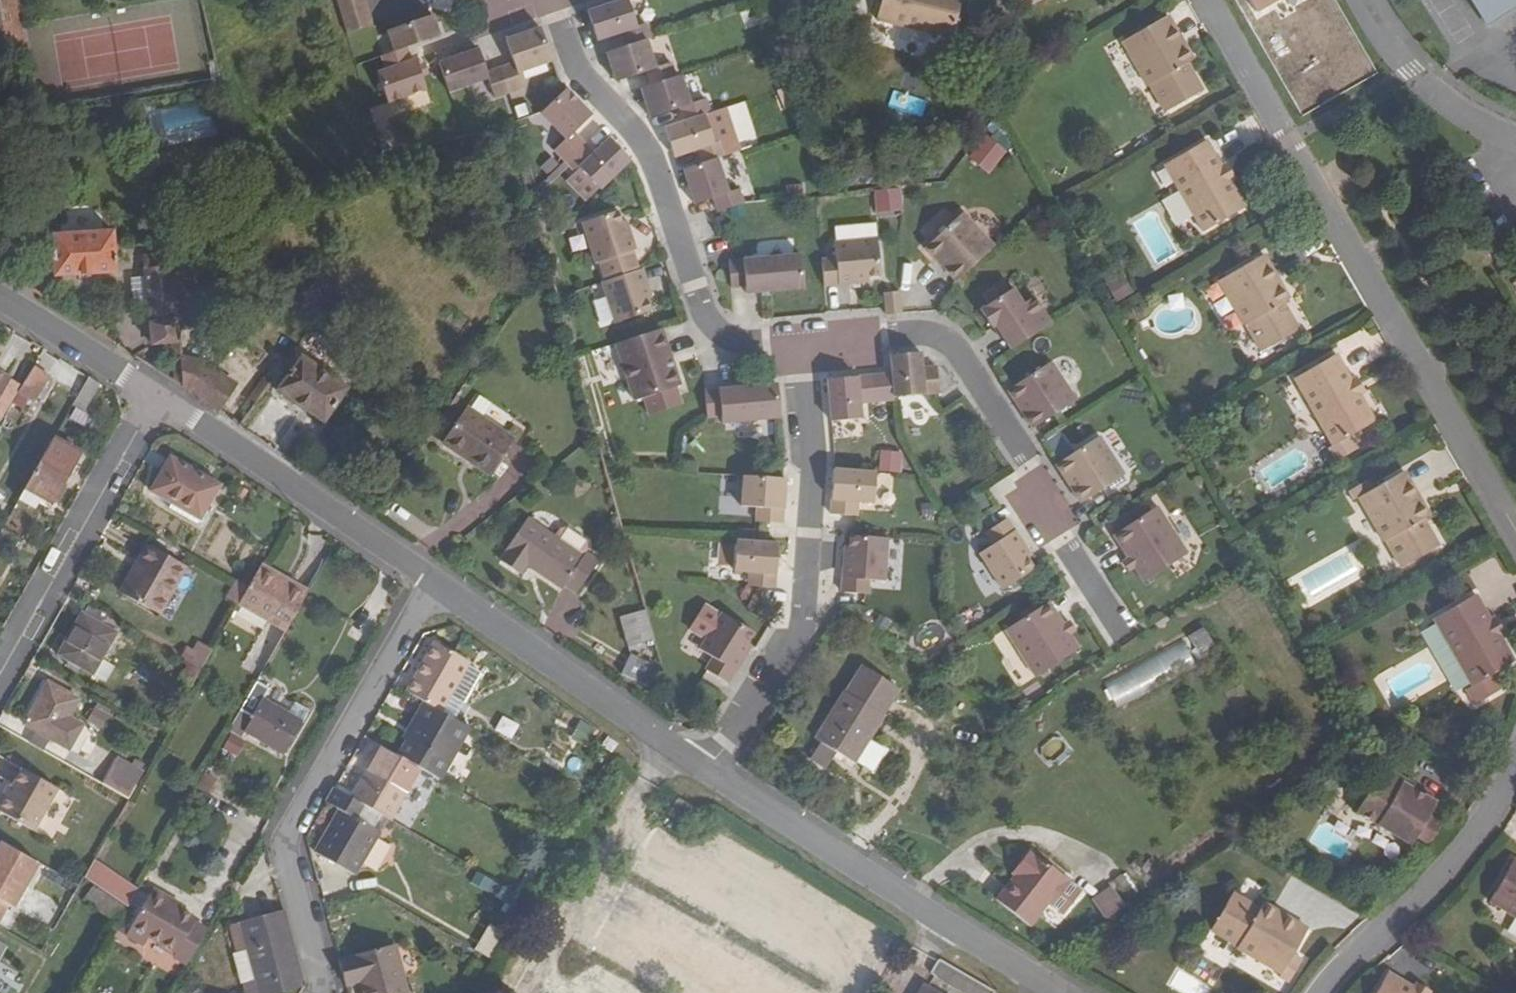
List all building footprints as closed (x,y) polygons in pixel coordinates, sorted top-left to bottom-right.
[(347,33),(372,25),(365,0),(337,0),(347,33)] [(625,48),(646,40),(650,39),(645,25),(636,28),(626,0),(622,0),(617,2),(587,12),(597,41),(620,33),(625,48)] [(877,19),(953,37),(961,0),(881,0),(877,19)] [(1256,12),(1277,0),(1249,0),(1256,12)] [(1487,24),(1515,5),(1515,0),(1471,0),(1487,24)] [(1151,84),(1166,110),(1203,90),(1188,62),(1193,59),(1168,15),(1124,41),(1149,85),(1151,84)] [(385,31),(393,52),(405,48),(437,36),(430,16),(385,31)] [(512,64),(499,69),(507,93),(522,89),(517,74),(551,62),(539,28),(504,40),(512,64)] [(650,86),(676,78),(671,64),(655,70),(645,40),(625,48),(606,53),(616,83),(646,73),(650,86)] [(393,52),(380,57),(384,70),(374,74),(385,103),(424,89),(414,60),(409,62),(405,48),(393,52)] [(507,93),(499,69),(485,73),(478,50),(438,64),(447,92),(487,78),(494,98),(507,93)] [(650,86),(640,90),(650,119),(680,109),(685,123),(704,117),(710,115),(706,101),(690,106),(680,77),(676,78),(650,86)] [(554,152),(564,162),(583,144),(573,134),(591,117),(565,89),(539,115),(565,141),(554,152)] [(166,143),(211,137),(207,102),(161,107),(166,143)] [(685,123),(664,130),(674,159),(697,151),(702,165),(718,160),(728,157),(723,143),(714,146),(704,117),(685,123)] [(985,136),(967,160),(989,176),(1007,152),(985,136)] [(593,154),(583,144),(564,162),(575,173),(579,169),(600,191),(630,162),(609,140),(593,154)] [(1165,165),(1203,232),(1245,208),(1231,184),(1221,166),(1206,141),(1165,165)] [(702,165),(683,171),(694,206),(714,200),(718,213),(744,205),(739,192),(730,195),(718,160),(702,165)] [(1225,163),(1221,166),(1231,184),(1235,181),(1225,163)] [(901,188),(873,190),(875,214),(902,213),(901,188)] [(597,263),(600,262),(635,251),(638,250),(628,220),(623,222),(620,211),(584,222),(597,263)] [(962,213),(925,248),(955,282),(993,247),(962,213)] [(114,231),(54,234),(56,274),(116,271),(114,231)] [(837,258),(823,260),(825,287),(869,283),(869,277),(881,276),(878,239),(835,243),(837,258)] [(600,262),(606,281),(641,270),(635,251),(600,262)] [(183,387),(170,253),(143,255),(145,276),(143,276),(147,306),(151,344),(170,343),(175,380),(183,387)] [(805,289),(803,256),(730,261),(732,288),(747,287),(748,294),(805,289)] [(1264,256),(1219,280),(1245,327),(1247,325),(1262,352),(1298,331),(1283,304),(1289,301),(1264,256)] [(641,270),(606,281),(604,282),(617,323),(652,312),(648,299),(653,298),(644,269),(641,270)] [(179,329),(200,327),(194,272),(173,274),(179,329)] [(147,306),(143,276),(130,277),(133,307),(147,306)] [(1109,287),(1118,300),(1132,291),(1123,278),(1109,287)] [(1012,289),(980,310),(991,328),(995,326),(1010,350),(1050,324),(1033,298),(1022,305),(1012,289)] [(900,293),(885,294),(887,316),(902,315),(900,293)] [(663,329),(617,343),(634,399),(680,385),(663,329)] [(921,353),(890,356),(894,398),(939,393),(937,368),(922,369),(921,353)] [(301,355),(278,388),(325,421),(346,388),(301,355)] [(1350,380),(1336,355),(1295,379),(1334,445),(1328,448),(1336,462),(1358,449),(1350,436),(1374,422),(1360,396),(1350,380)] [(184,387),(219,411),(236,385),(202,361),(181,357),(184,387)] [(1050,362),(1007,390),(1032,429),(1075,401),(1050,362)] [(35,366),(23,386),(21,391),(36,400),(51,376),(35,366)] [(11,379),(0,373),(0,398),(11,379)] [(872,376),(828,380),(831,421),(862,419),(861,404),(875,403),(872,376)] [(101,385),(90,377),(74,404),(86,411),(101,385)] [(1356,377),(1350,380),(1360,396),(1365,393),(1356,377)] [(11,379),(0,398),(0,417),(4,420),(21,391),(23,386),(11,379)] [(778,384),(706,391),(708,417),(722,416),(723,422),(781,417),(778,384)] [(466,408),(442,443),(489,475),(513,441),(482,418),(491,406),(478,398),(470,409),(466,408)] [(835,423),(835,436),(857,436),(857,423),(835,423)] [(1098,437),(1054,465),(1079,503),(1123,475),(1098,437)] [(82,453),(55,438),(20,498),(37,507),(43,496),(53,502),(82,453)] [(1336,462),(1328,448),(1325,450),(1333,463),(1336,462)] [(879,472),(901,473),(902,451),(880,450),(879,472)] [(172,457),(153,490),(202,518),(221,485),(172,457)] [(875,472),(834,470),(831,514),(857,516),(858,502),(873,503),(875,472)] [(1348,492),(1353,501),(1359,497),(1385,541),(1387,540),(1402,567),(1438,546),(1424,519),(1429,516),(1404,471),(1372,490),(1367,481),(1348,492)] [(785,479),(743,476),(741,505),(757,507),(756,521),(782,523),(785,479)] [(721,487),(722,513),(740,512),(739,487),(721,487)] [(979,526),(965,535),(989,571),(1020,551),(1014,541),(1018,538),(993,500),(971,514),(979,526)] [(1155,507),(1111,535),(1141,582),(1184,554),(1155,507)] [(528,519),(501,558),(523,574),(529,565),(564,588),(565,585),(576,593),(599,561),(587,553),(585,553),(583,557),(555,538),(528,519)] [(562,528),(555,538),(583,557),(585,553),(587,551),(589,547),(588,541),(568,528),(562,528)] [(850,536),(849,548),(844,547),(841,592),(867,594),(868,580),(884,581),(887,539),(850,536)] [(783,543),(741,541),(739,571),(754,572),(753,586),(780,588),(783,543)] [(150,545),(123,593),(160,613),(187,566),(150,545)] [(289,586),(292,581),(293,580),(263,563),(259,569),(289,586)] [(240,602),(288,630),(310,592),(292,581),(289,586),(259,569),(249,587),(240,602)] [(249,587),(237,580),(228,596),(240,604),(240,602),(249,587)] [(1490,619),(1476,595),(1427,623),(1465,689),(1459,692),(1468,708),(1496,692),(1487,676),(1514,661),(1490,619)] [(1047,603),(1004,631),(1033,677),(1076,649),(1047,603)] [(705,635),(718,614),(704,605),(691,626),(705,635)] [(114,618),(91,606),(86,616),(108,629),(114,618)] [(653,638),(645,609),(621,616),(629,645),(653,638)] [(705,635),(698,647),(712,655),(704,667),(728,681),(750,644),(746,641),(753,631),(720,611),(718,614),(705,635)] [(83,615),(60,654),(107,682),(116,667),(103,659),(117,634),(108,629),(86,616),(83,615)] [(1490,619),(1500,636),(1505,633),(1495,616),(1490,619)] [(108,629),(117,634),(123,623),(114,618),(108,629)] [(1188,635),(1198,657),(1215,649),(1204,627),(1188,635)] [(1182,640),(1102,685),(1115,708),(1195,664),(1182,640)] [(441,710),(467,664),(469,660),(437,642),(408,691),(425,701),(441,710)] [(184,646),(179,655),(187,659),(203,669),(213,651),(200,643),(195,652),(184,646)] [(632,653),(622,672),(649,686),(658,667),(632,653)] [(203,669),(187,659),(185,663),(189,666),(181,680),(193,686),(203,669)] [(481,672),(467,664),(441,710),(455,718),(481,672)] [(838,705),(817,739),(855,761),(869,739),(900,689),(863,666),(838,705)] [(1499,690),(1490,675),(1487,676),(1496,692),(1499,690)] [(50,683),(26,724),(39,732),(52,739),(55,741),(79,700),(50,683)] [(289,714),(264,699),(268,693),(269,690),(258,683),(256,687),(231,729),(231,730),(242,737),(243,736),(246,731),(286,753),(303,722),(310,711),(295,703),(289,714)] [(86,720),(101,729),(112,709),(97,701),(86,720)] [(455,718),(441,710),(425,701),(409,730),(413,733),(408,741),(400,755),(421,768),(440,779),(470,727),(455,718)] [(512,738),(518,725),(501,717),(495,730),(512,738)] [(585,725),(579,735),(592,743),(598,734),(585,725)] [(413,733),(409,730),(404,739),(408,741),(413,733)] [(39,732),(32,743),(45,751),(52,739),(39,732)] [(242,737),(235,733),(227,746),(235,750),(242,737)] [(1054,764),(1071,750),(1058,734),(1040,748),(1054,764)] [(620,743),(611,737),(606,746),(615,752),(620,743)] [(400,755),(384,747),(353,798),(385,816),(391,819),(421,768),(400,755)] [(605,768),(612,758),(601,751),(595,762),(605,768)] [(117,759),(103,784),(129,800),(144,773),(117,759)] [(1383,768),(1356,810),(1356,812),(1411,845),(1416,837),(1428,845),(1441,823),(1429,816),(1436,803),(1412,788),(1412,785),(1383,768)] [(14,789),(0,812),(35,833),(60,791),(25,770),(14,789)] [(11,787),(0,805),(0,812),(14,789),(11,787)] [(336,788),(328,802),(341,810),(316,851),(355,873),(380,831),(378,830),(385,816),(353,798),(336,788)] [(575,791),(569,801),(579,806),(585,797),(575,791)] [(9,905),(14,908),(40,864),(3,843),(0,848),(0,921),(9,905)] [(1033,851),(1020,866),(1024,870),(1019,877),(999,901),(1033,928),(1070,880),(1033,851)] [(141,886),(95,860),(85,876),(132,902),(141,886)] [(1514,861),(1490,902),(1515,916),(1515,862),(1514,861)] [(536,863),(518,893),(528,899),(546,869),(536,863)] [(1015,873),(1019,877),(1024,870),(1020,866),(1015,873)] [(1117,881),(1131,902),(1141,895),(1127,874),(1117,881)] [(1095,899),(1108,918),(1127,905),(1114,886),(1095,899)] [(117,924),(127,910),(95,887),(85,901),(117,924)] [(168,903),(171,898),(154,888),(127,935),(144,944),(149,936),(176,952),(173,956),(188,965),(208,930),(195,923),(197,919),(181,910),(168,903)] [(1232,894),(1211,930),(1238,947),(1237,949),(1281,974),(1279,978),(1288,984),(1302,961),(1293,954),(1307,930),(1263,903),(1260,910),(1232,894)] [(168,903),(181,910),(183,905),(171,898),(168,903)] [(497,928),(507,934),(525,904),(514,898),(497,928)] [(286,910),(242,922),(249,949),(258,979),(261,992),(281,992),(306,987),(286,910)] [(487,955),(497,929),(486,925),(477,951),(487,955)] [(395,944),(339,959),(347,988),(360,984),(363,992),(408,992),(395,944)] [(258,979),(249,949),(235,953),(241,983),(258,979)] [(961,992),(970,977),(940,959),(931,973),(961,992)] [(1376,992),(1422,992),(1413,988),(1388,974),(1376,992)] [(970,977),(961,992),(964,992),(996,992),(997,992),(970,977)] [(1413,988),(1422,992),(1433,992),(1416,982),(1413,988)]
